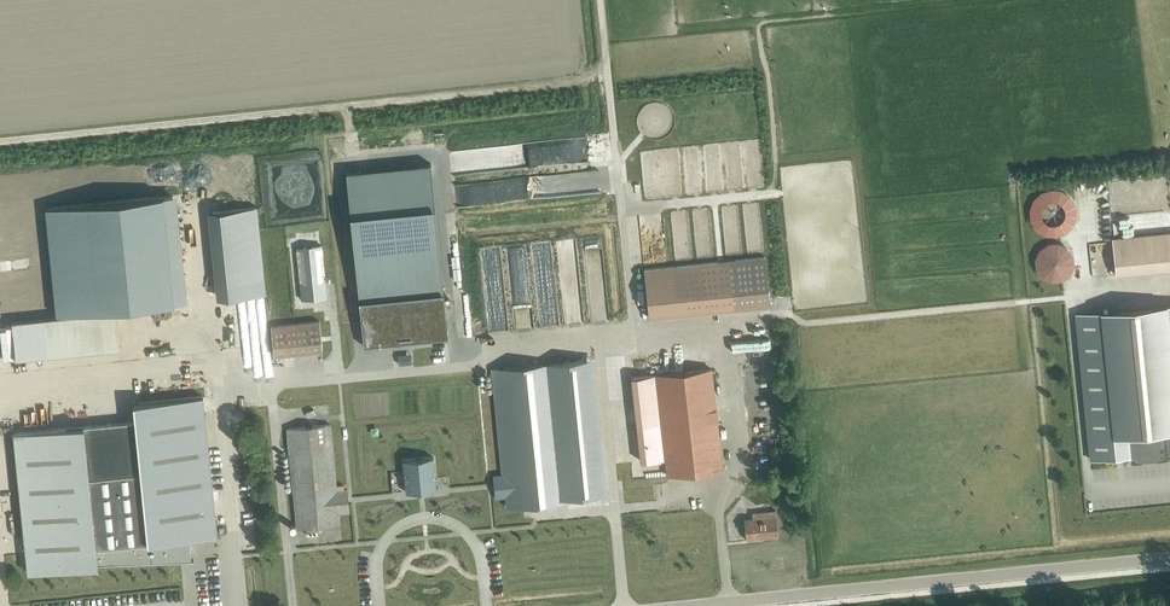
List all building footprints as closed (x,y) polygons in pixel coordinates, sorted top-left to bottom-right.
[(346,172),(352,235),(364,346),(448,338),(444,293),(439,294),(432,226),(426,164),(430,164),(430,167),(431,167),(431,163),(416,165),(417,165),(418,176),(361,182),(360,171),(361,171),(361,170),(346,172)] [(1062,192),(1053,190),(1044,192),(1037,197),(1032,204),(1031,213),(1032,221),(1037,229),(1044,234),(1053,235),(1062,234),(1069,229),(1074,222),(1076,213),(1074,204),(1069,197),(1062,192)] [(174,303),(163,196),(48,208),(59,315),(174,303)] [(1103,229),(1105,266),(1169,263),(1169,225),(1103,229)] [(550,236),(551,256),(569,256),(568,235),(550,236)] [(527,268),(544,268),(543,239),(526,239),(527,268)] [(1062,245),(1055,244),(1047,245),(1041,249),(1037,255),(1036,262),(1037,269),(1041,275),(1047,279),(1055,281),(1062,279),(1068,275),(1072,269),(1073,262),(1072,255),(1068,249),(1062,245)] [(491,245),(476,245),(477,266),(492,266),(491,245)] [(578,264),(596,264),(595,245),(578,246),(578,264)] [(327,297),(322,246),(296,248),(302,300),(327,297)] [(520,272),(519,247),(502,247),(503,273),(520,272)] [(644,269),(649,317),(770,305),(765,257),(644,269)] [(264,278),(220,283),(221,299),(266,294),(264,278)] [(481,320),(498,319),(497,281),(480,282),(481,320)] [(1169,452),(1169,305),(1076,315),(1091,460),(1131,456),(1134,457),(1137,459),(1140,459),(1143,460),(1146,460),(1149,460),(1152,459),(1155,459),(1158,457),(1161,456),(1164,454),(1166,452),(1169,452)] [(199,323),(215,323),(214,309),(199,309),(199,323)] [(271,326),(273,355),(322,350),(319,321),(271,326)] [(155,335),(159,355),(170,352),(166,332),(155,335)] [(148,359),(156,359),(156,343),(134,344),(135,352),(148,351),(148,359)] [(569,501),(568,498),(597,496),(583,360),(555,362),(492,369),(503,474),(493,475),(495,497),(505,496),(506,507),(569,501)] [(667,475),(722,469),(712,369),(657,374),(667,475)] [(13,433),(24,538),(27,567),(24,567),(24,568),(193,561),(193,560),(188,560),(188,552),(189,552),(189,547),(188,547),(187,539),(217,535),(203,396),(133,404),(135,421),(13,433)] [(336,490),(330,424),(287,428),(297,527),(340,523),(339,513),(349,512),(347,489),(336,490)] [(408,515),(438,512),(433,457),(403,460),(408,515)] [(395,476),(385,476),(385,486),(395,486),(395,476)] [(746,540),(778,537),(775,510),(752,512),(753,518),(744,518),(746,540)]
